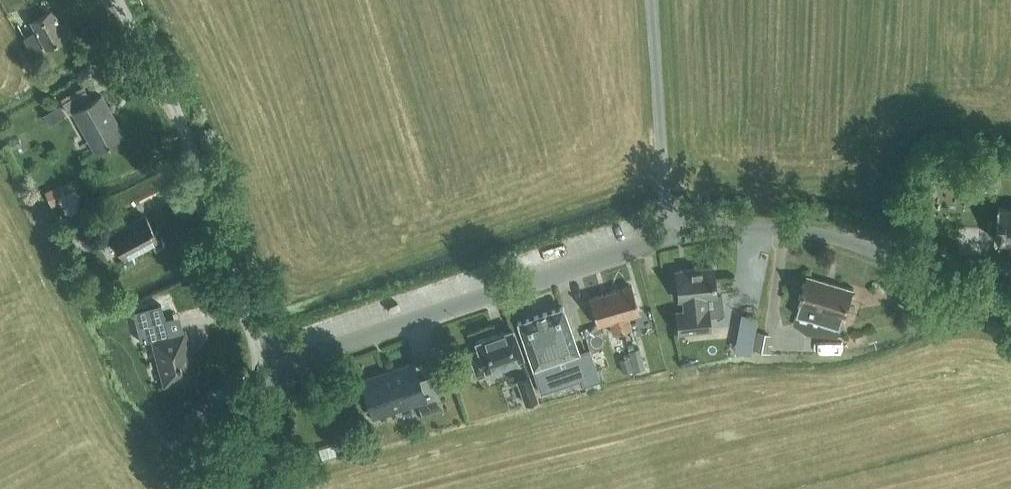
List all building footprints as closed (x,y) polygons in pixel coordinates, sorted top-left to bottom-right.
[(8,10),(16,5),(13,0),(3,0),(8,10)] [(43,13),(37,1),(25,8),(32,19),(31,20),(37,29),(24,37),(32,51),(55,38),(56,40),(63,35),(62,34),(66,32),(52,8),(43,13)] [(92,100),(85,89),(63,102),(69,113),(73,111),(95,149),(123,133),(101,95),(92,100)] [(59,105),(42,114),(51,128),(67,119),(59,105)] [(46,191),(53,204),(72,194),(65,181),(46,191)] [(999,206),(998,217),(998,223),(997,228),(997,240),(1008,240),(1010,241),(1010,206),(999,206)] [(128,225),(122,214),(97,228),(106,244),(114,239),(124,257),(158,238),(145,215),(128,225)] [(68,254),(79,248),(67,226),(56,233),(68,254)] [(707,307),(705,297),(716,295),(713,266),(676,270),(679,299),(683,299),(684,309),(677,310),(679,332),(710,328),(708,307),(707,307)] [(845,315),(853,289),(809,275),(800,302),(845,315)] [(610,291),(622,331),(631,328),(627,316),(640,312),(632,285),(610,291)] [(613,333),(622,331),(610,291),(589,298),(597,324),(610,321),(613,333)] [(579,351),(563,306),(517,321),(533,367),(542,390),(581,377),(583,383),(599,378),(595,367),(589,348),(579,351)] [(837,337),(840,326),(812,318),(807,334),(837,337)] [(168,334),(164,319),(137,326),(141,341),(153,338),(164,383),(194,376),(187,348),(190,347),(185,330),(168,334)] [(476,373),(523,358),(513,328),(475,341),(478,349),(469,352),(476,373)] [(755,350),(771,353),(772,345),(769,344),(771,334),(758,332),(755,350)] [(751,354),(753,341),(738,338),(735,351),(751,354)] [(629,352),(634,372),(644,369),(639,350),(629,352)] [(623,373),(633,371),(629,358),(620,361),(623,373)] [(419,380),(413,362),(361,380),(373,416),(417,401),(422,415),(443,408),(432,375),(419,380)] [(518,380),(525,403),(537,399),(529,376),(518,380)] [(354,448),(351,438),(338,442),(341,452),(354,448)]
